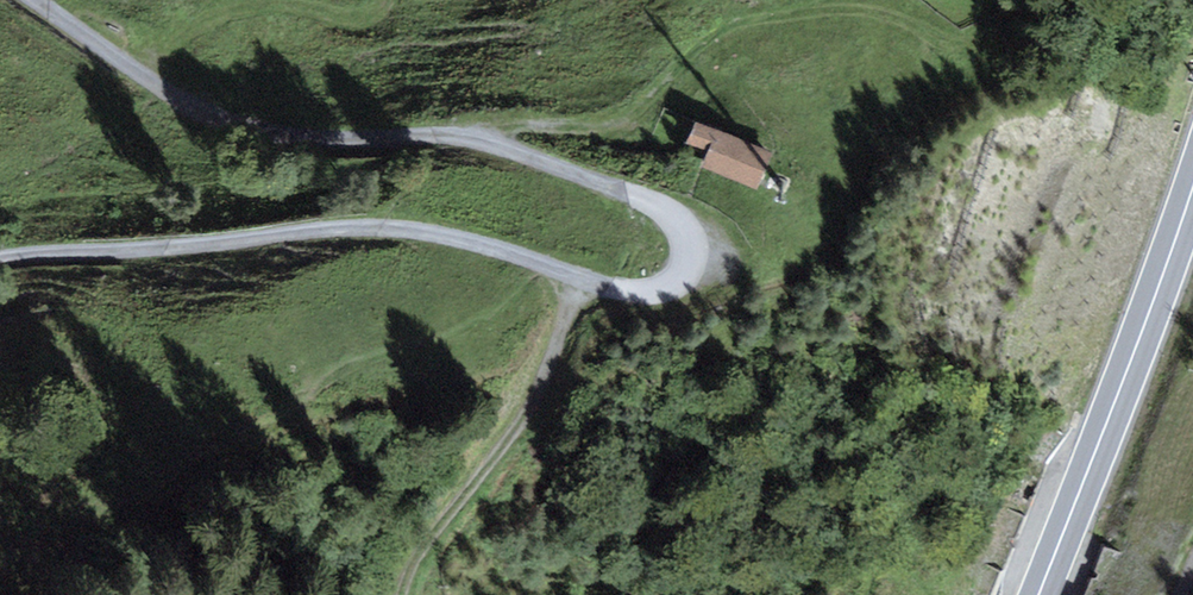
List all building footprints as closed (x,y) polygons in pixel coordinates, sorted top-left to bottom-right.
[(774,152),(696,120),(686,143),(708,151),(702,166),(757,191),(774,152)]
